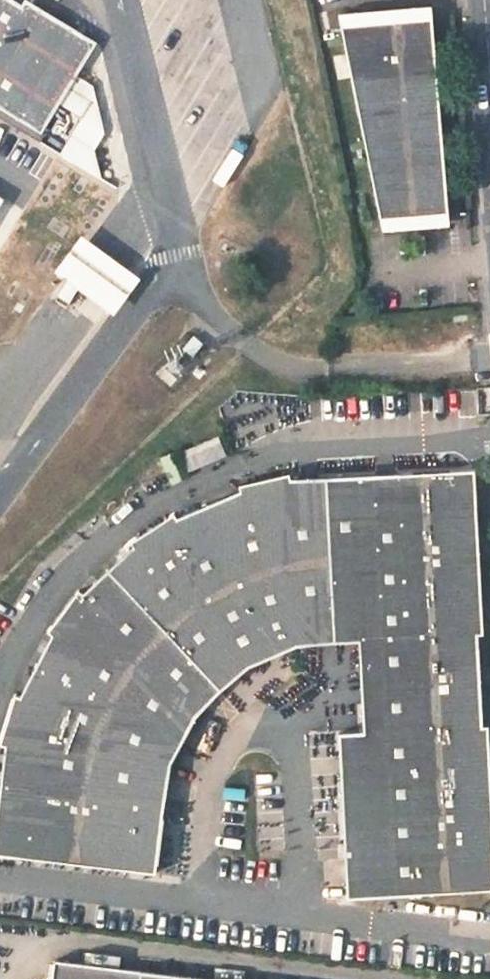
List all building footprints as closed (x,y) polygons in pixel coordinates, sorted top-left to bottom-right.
[(24,0),(0,0),(0,117),(48,145),(101,44),(24,0)] [(455,214),(437,17),(348,25),(392,220),(455,214)] [(141,279),(82,235),(55,271),(113,315),(141,279)] [(12,858),(14,850),(129,865),(128,873),(152,877),(160,814),(166,768),(191,720),(243,673),(293,652),(355,647),(359,736),(332,737),(339,860),(342,903),(428,900),(428,891),(467,890),(467,897),(489,897),(489,870),(484,870),(478,755),(484,755),(483,729),(476,729),(471,639),(477,639),(476,614),(470,615),(463,498),(469,497),(468,475),(446,476),(447,482),(408,484),(408,478),(283,480),(284,485),(236,497),(234,492),(163,523),(167,528),(126,555),(121,549),(68,599),(74,603),(42,645),(38,641),(8,706),(13,708),(0,738),(0,750),(2,750),(0,769),(0,793),(4,793),(0,821),(0,857),(12,858)] [(140,969),(75,960),(60,958),(57,978),(218,978),(140,969)]
